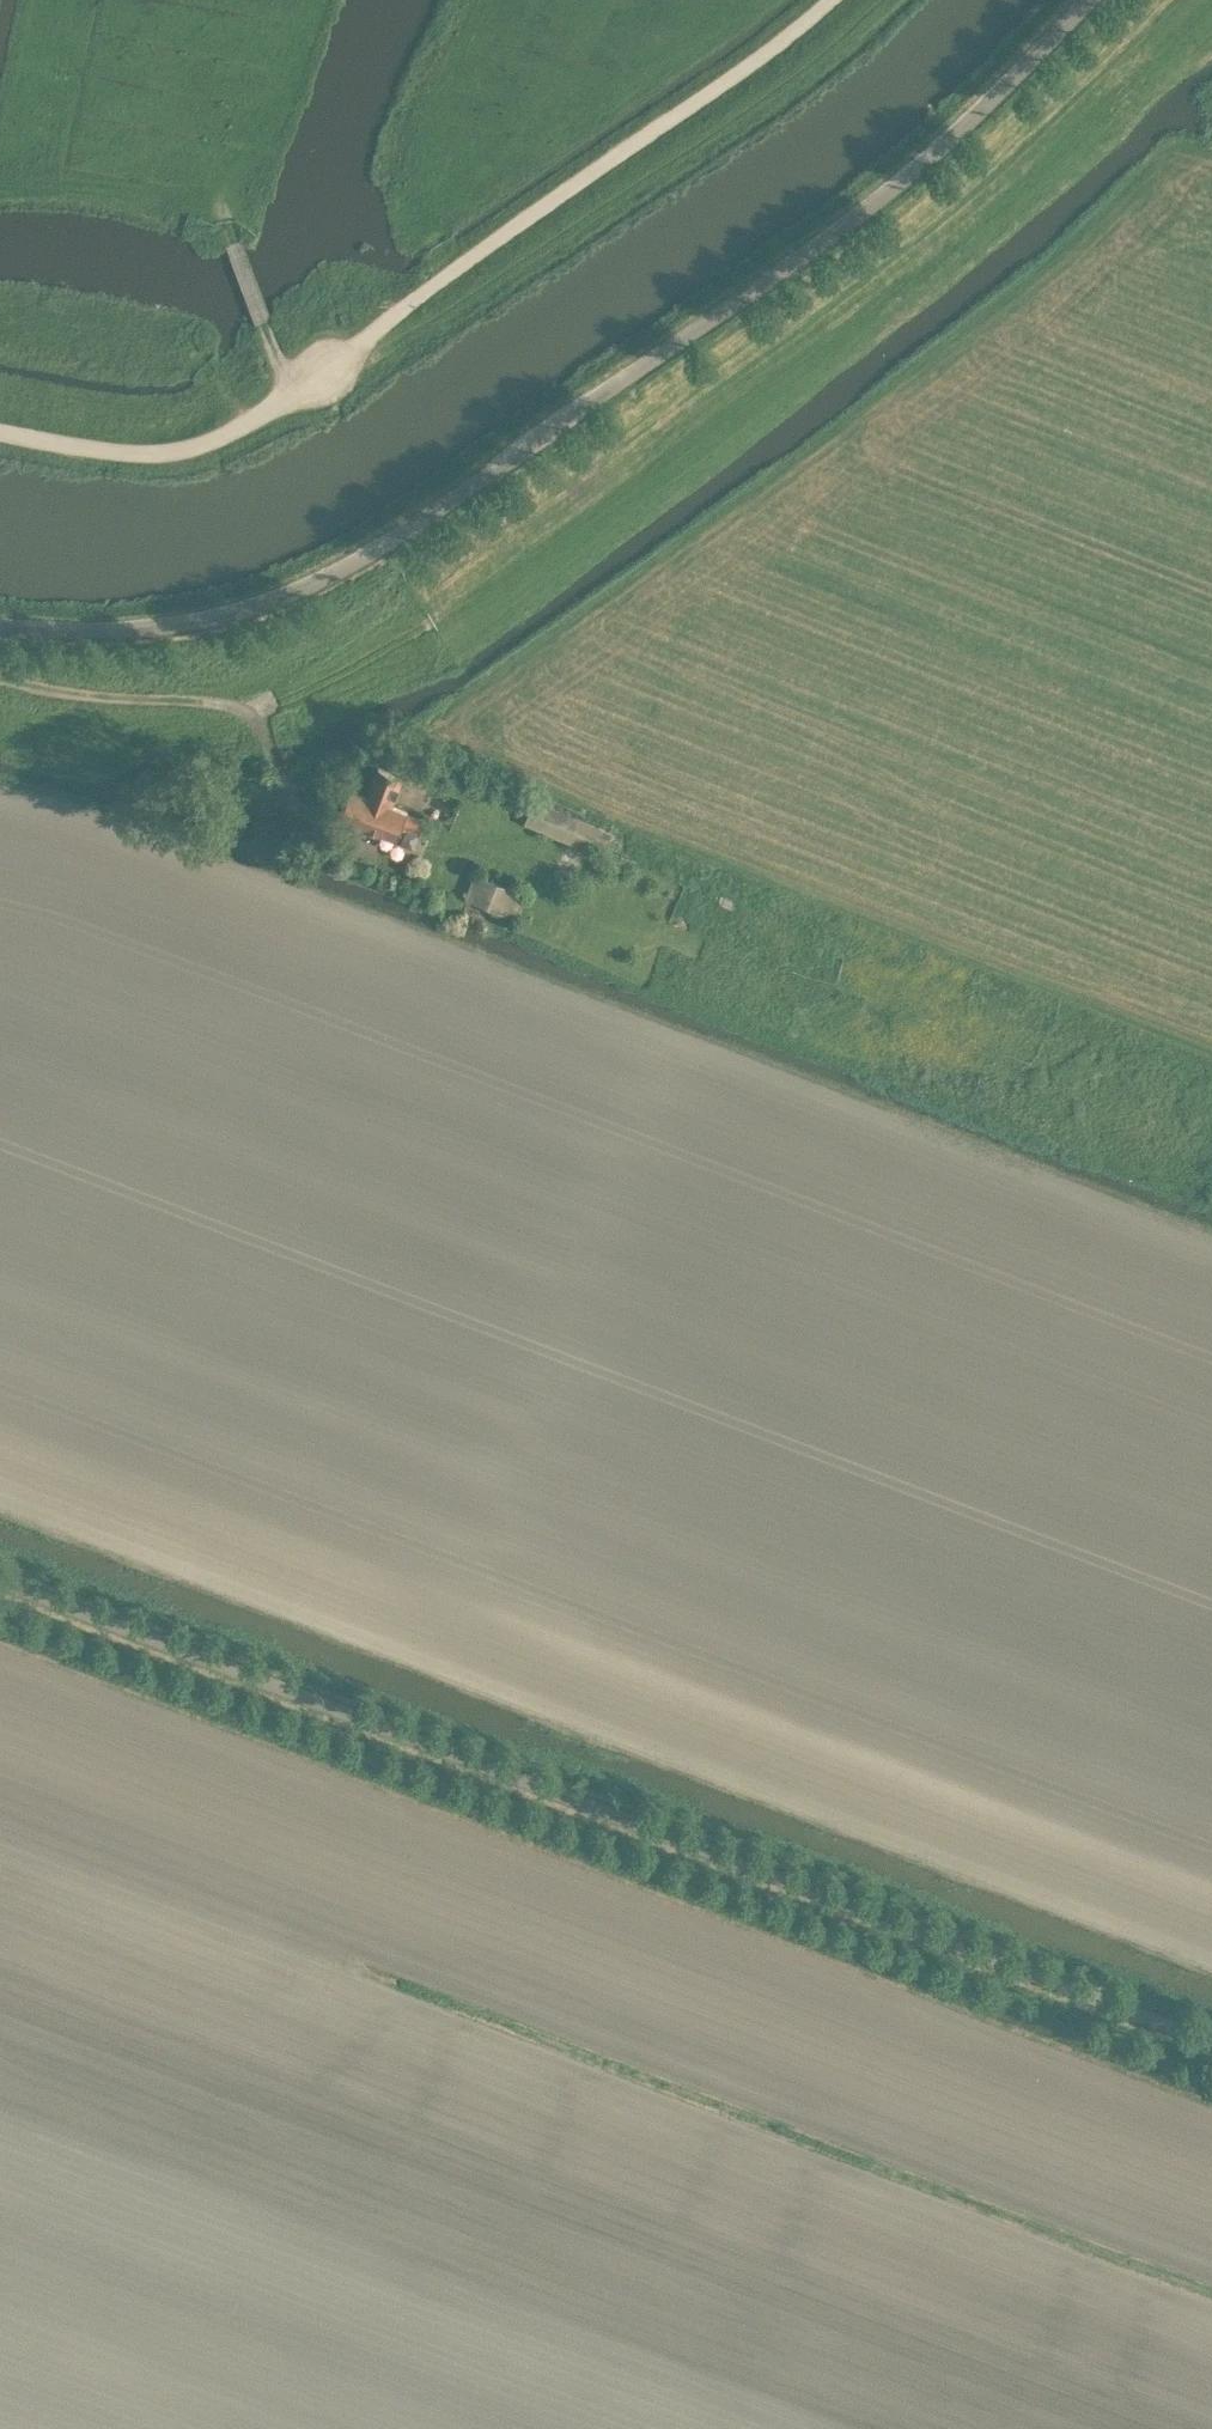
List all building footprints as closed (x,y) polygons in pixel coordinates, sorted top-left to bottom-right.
[(423,832),(428,820),(407,813),(391,807),(403,776),(378,767),(368,794),(351,787),(340,814),(398,836),(402,826),(423,832)] [(578,818),(534,800),(525,822),(569,840),(578,818)] [(522,893),(475,875),(466,896),(513,915),(522,893)]
